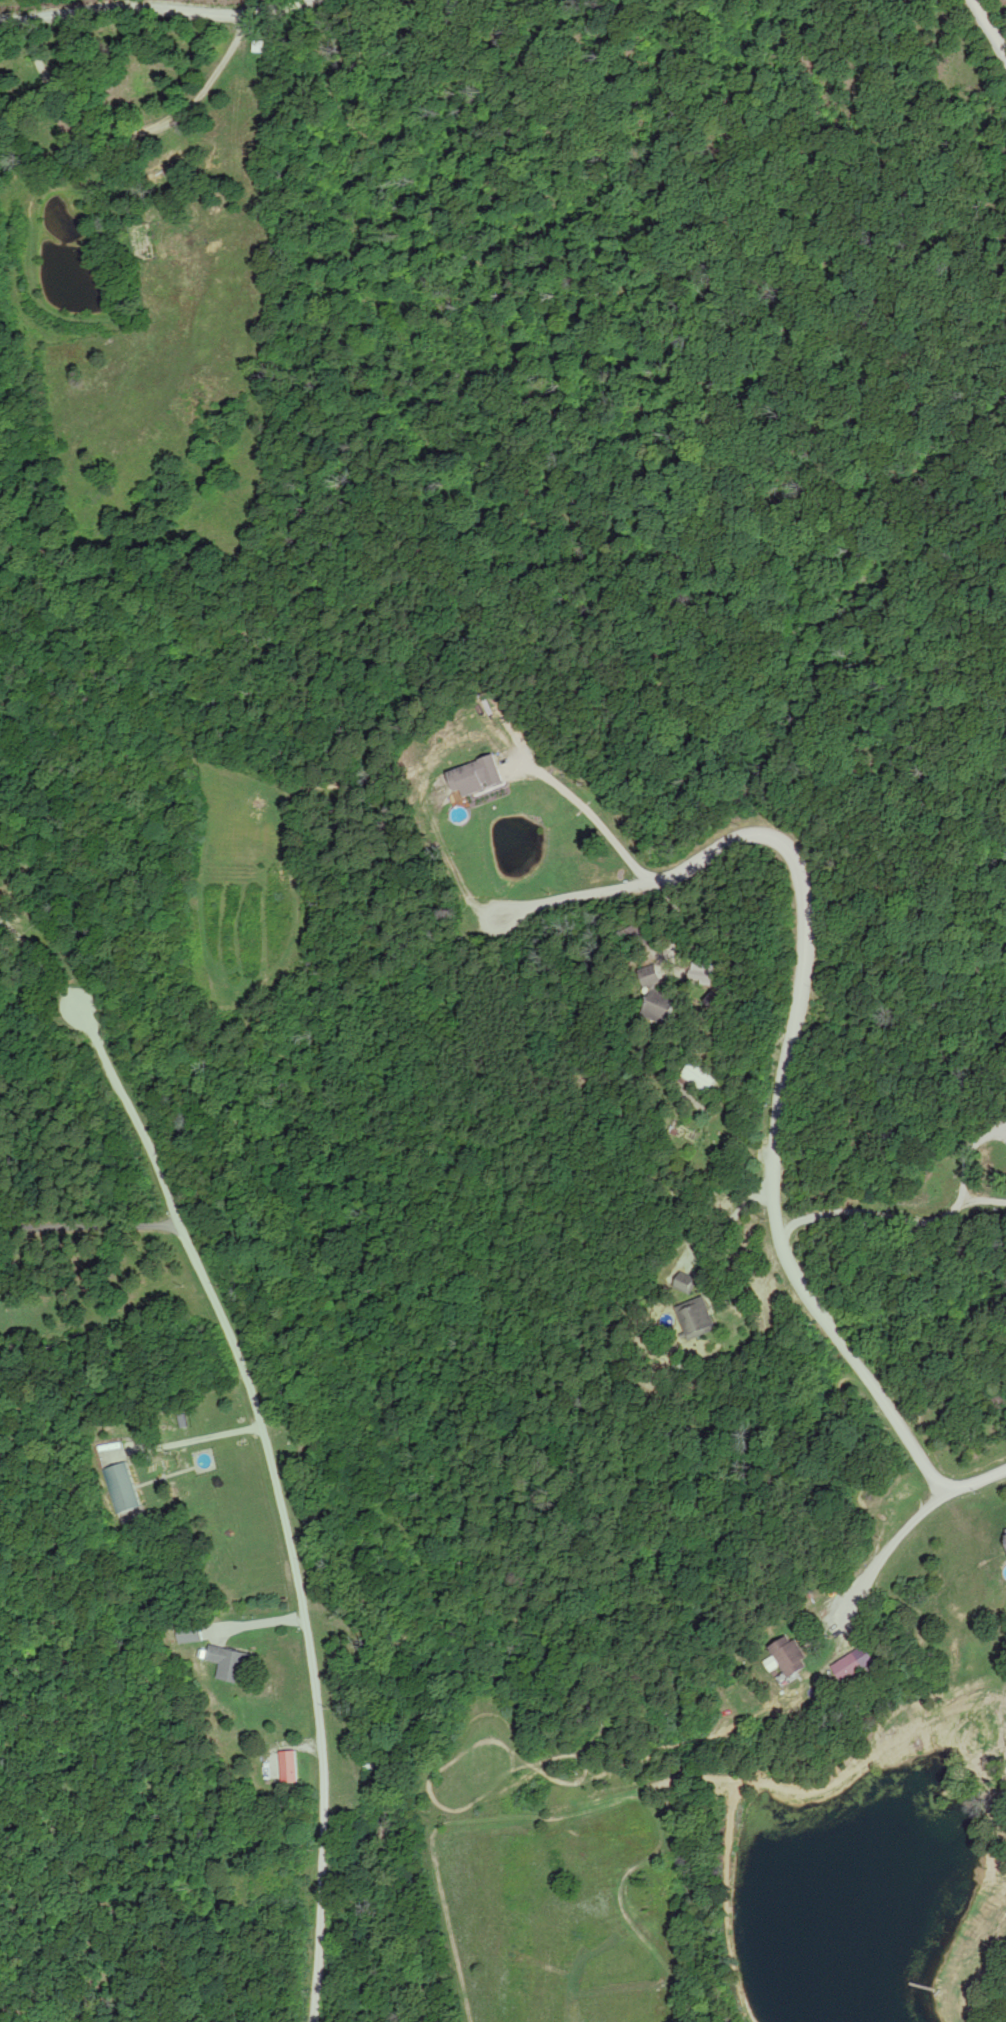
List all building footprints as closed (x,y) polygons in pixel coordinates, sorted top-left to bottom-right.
[(452,772),(461,800),(506,785),(497,757),(452,772)] [(648,987),(664,981),(658,964),(642,970),(648,987)] [(669,1026),(680,999),(655,988),(644,1016),(669,1026)] [(684,1075),(710,1092),(720,1077),(695,1059),(684,1075)] [(691,1294),(698,1279),(684,1272),(676,1286),(691,1294)] [(678,1308),(692,1341),(720,1329),(706,1296),(678,1308)] [(103,1470),(116,1515),(141,1508),(128,1463),(103,1470)] [(179,1644),(203,1641),(201,1623),(176,1627),(179,1644)] [(793,1634),(771,1647),(777,1656),(766,1662),(772,1671),(783,1665),(791,1679),(813,1667),(793,1634)] [(254,1654),(210,1645),(207,1661),(220,1664),(217,1679),(247,1685),(254,1654)] [(868,1671),(856,1653),(833,1667),(845,1685),(868,1671)]
